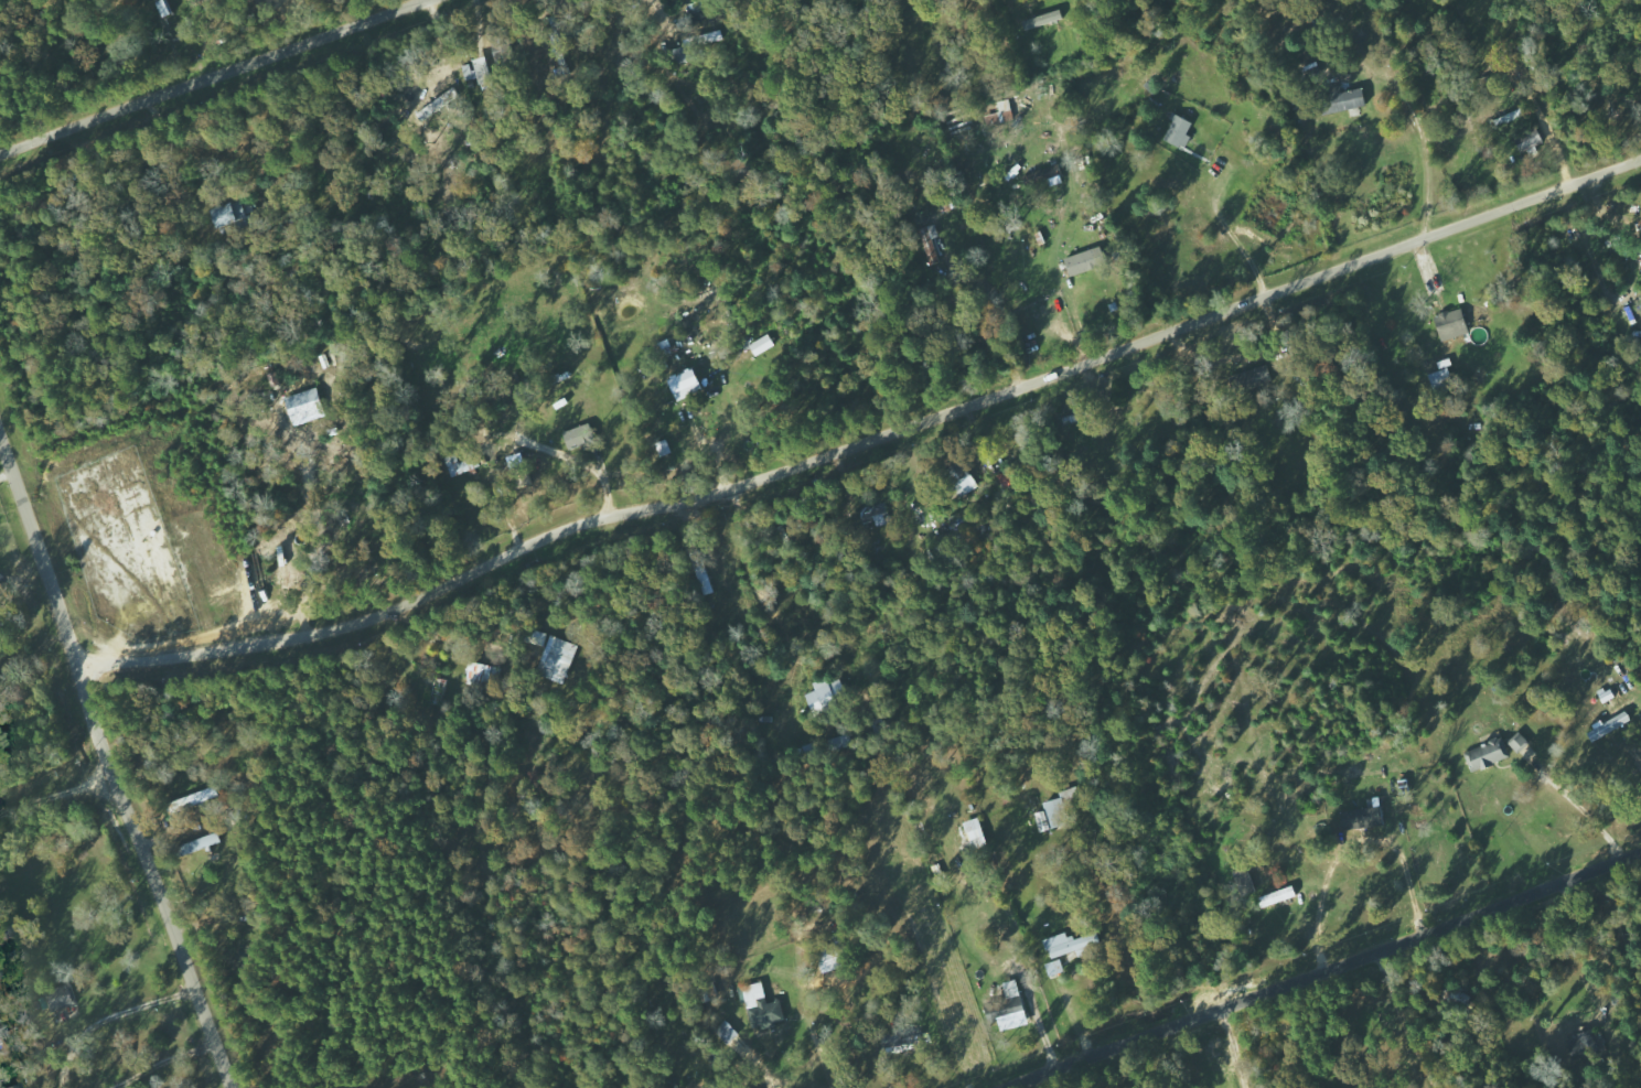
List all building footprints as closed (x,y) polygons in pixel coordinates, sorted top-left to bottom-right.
[(1028,29),(1066,19),(1064,11),(1026,21),(1028,29)] [(687,48),(724,39),(722,30),(685,40),(687,48)] [(517,63),(510,34),(492,38),(499,68),(517,63)] [(476,59),(482,90),(495,88),(489,57),(476,59)] [(1340,112),(1369,106),(1365,88),(1336,94),(1340,112)] [(1196,122),(1177,114),(1166,140),(1188,148),(1193,136),(1190,135),(1196,122)] [(1547,142),(1540,126),(1516,136),(1523,153),(1547,142)] [(1026,173),(1027,183),(1064,177),(1062,167),(1026,173)] [(211,208),(217,228),(244,220),(238,200),(211,208)] [(918,213),(924,241),(938,238),(932,210),(918,213)] [(1068,256),(1072,275),(1109,267),(1105,248),(1068,256)] [(1436,317),(1445,342),(1473,333),(1464,307),(1436,317)] [(776,347),(771,335),(751,344),(756,355),(776,347)] [(1275,382),(1269,364),(1235,377),(1241,394),(1275,382)] [(671,378),(680,400),(707,390),(698,367),(671,378)] [(1437,394),(1456,387),(1449,368),(1430,375),(1437,394)] [(285,397),(293,422),(325,412),(318,388),(285,397)] [(573,451),(599,441),(592,423),(566,433),(573,451)] [(474,459),(461,463),(458,455),(447,459),(454,477),(478,469),(474,459)] [(965,495),(980,488),(967,461),(952,469),(965,495)] [(868,528),(893,522),(888,503),(879,505),(880,507),(864,511),(868,528)] [(276,564),(282,592),(300,588),(290,533),(280,535),(285,562),(276,564)] [(579,646),(533,629),(528,642),(546,648),(537,674),(565,684),(579,646)] [(494,688),(499,668),(471,662),(467,682),(494,688)] [(850,696),(844,680),(832,685),(830,678),(816,683),(819,691),(809,695),(815,711),(850,696)] [(1589,732),(1595,743),(1634,720),(1628,710),(1589,732)] [(1520,755),(1533,745),(1522,732),(1510,742),(1520,755)] [(1467,751),(1474,772),(1511,761),(1504,739),(1467,751)] [(176,811),(218,798),(214,788),(173,800),(176,811)] [(1038,813),(1040,831),(1070,827),(1066,799),(1047,802),(1048,812),(1038,813)] [(1387,824),(1384,806),(1343,813),(1346,831),(1387,824)] [(221,843),(217,833),(183,846),(186,856),(221,843)] [(1299,899),(1297,888),(1262,895),(1264,906),(1299,899)] [(1047,939),(1053,960),(1089,951),(1089,948),(1096,946),(1093,935),(1071,941),(1069,934),(1047,939)] [(1048,963),(1051,977),(1066,974),(1063,961),(1048,963)] [(1005,983),(1009,997),(987,1002),(992,1024),(1028,1015),(1020,980),(1005,983)] [(79,1003),(72,983),(48,992),(56,1012),(79,1003)] [(753,1029),(788,1022),(783,1001),(770,1004),(765,983),(744,987),(753,1029)] [(927,1049),(923,1026),(913,1028),(915,1036),(885,1041),(887,1056),(927,1049)] [(1575,1056),(1597,1053),(1594,1033),(1572,1036),(1575,1056)]
